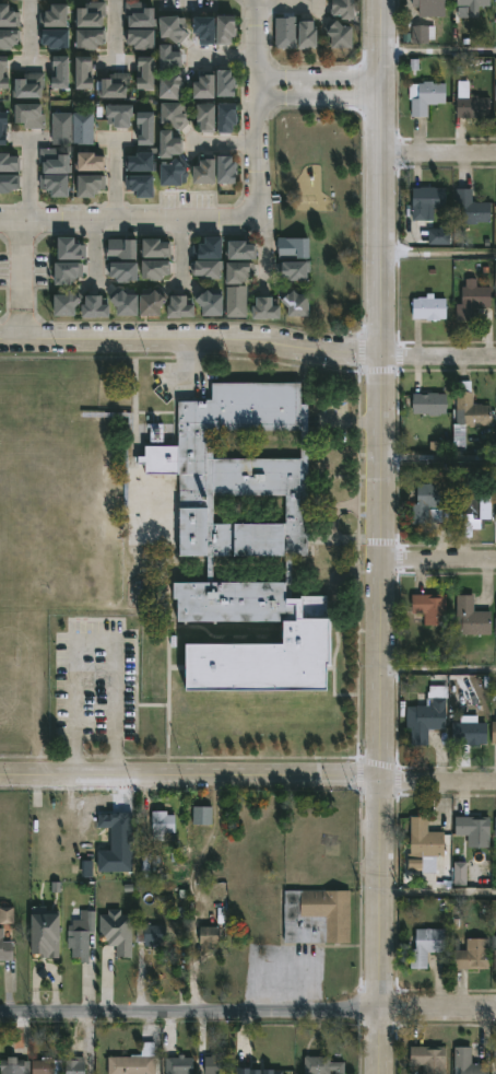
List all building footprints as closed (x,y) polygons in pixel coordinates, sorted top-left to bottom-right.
[(334,10),(335,0),(338,0),(359,0),(359,20),(345,19),(345,15),(336,15),(336,10),(334,10)] [(410,7),(410,0),(444,0),(444,16),(417,16),(417,7),(410,7)] [(454,5),(454,0),(488,0),(487,7),(477,5),(477,17),(467,17),(468,7),(454,5)] [(108,4),(107,27),(76,26),(76,19),(82,19),(82,8),(86,8),(86,3),(92,3),(92,1),(108,2),(108,4)] [(147,2),(147,9),(158,9),(158,27),(132,27),(132,15),(127,15),(127,1),(147,2)] [(21,26),(0,26),(0,4),(13,4),(13,11),(22,12),(21,26)] [(72,4),(71,27),(42,26),(42,12),(56,11),(56,4),(72,4)] [(185,15),(185,17),(187,17),(187,24),(190,27),(188,28),(192,33),(182,45),(174,37),(167,38),(164,16),(185,15)] [(221,44),(222,15),(239,16),(239,37),(235,37),(235,44),(221,44)] [(298,48),(276,48),(277,17),(298,16),(298,48)] [(219,17),(219,40),(217,40),(217,43),(203,43),(203,33),(199,33),(198,17),(219,17)] [(319,21),(319,30),(322,30),(322,47),(312,47),(312,49),(303,49),(304,19),(316,19),(316,21),(319,21)] [(336,19),(341,21),(342,20),(350,27),(358,27),(358,48),(336,48),(336,45),(330,45),(329,39),(327,37),(332,33),(326,28),(336,19)] [(426,44),(410,44),(411,25),(434,26),(433,39),(426,39),(426,44)] [(7,49),(0,49),(0,30),(20,31),(20,47),(12,46),(12,49),(7,49)] [(72,30),(71,48),(63,48),(63,51),(51,51),(51,45),(42,44),(42,30),(72,30)] [(87,48),(79,48),(79,30),(106,30),(106,44),(98,44),(98,48),(87,48)] [(158,30),(158,48),(138,49),(138,45),(128,44),(128,30),(158,30)] [(175,51),(185,51),(185,68),(176,68),(175,71),(164,71),(164,45),(175,45),(175,51)] [(72,87),(54,87),(55,57),(72,56),(72,87)] [(16,89),(0,89),(0,57),(13,57),(13,68),(9,68),(9,79),(16,79),(16,89)] [(97,58),(97,67),(93,67),(93,78),(98,78),(97,89),(81,89),(82,57),(97,58)] [(158,90),(141,90),(141,78),(140,78),(140,66),(141,66),(142,58),(158,58),(158,90)] [(231,68),(231,71),(236,71),(236,77),(239,77),(240,96),(222,97),(221,69),(231,68)] [(184,94),(184,100),(165,98),(166,79),(174,78),(181,71),(191,82),(184,89),(184,94)] [(216,98),(196,98),(196,82),(201,82),(201,71),(216,71),(216,74),(220,75),(220,98),(216,98)] [(132,73),(132,87),(134,87),(134,96),(131,96),(131,98),(101,97),(101,90),(98,90),(98,79),(114,79),(114,74),(116,74),(116,72),(132,73)] [(46,98),(15,98),(15,90),(20,90),(20,80),(28,80),(28,73),(46,73),(46,98)] [(432,81),(432,83),(442,83),(442,103),(427,104),(427,116),(410,116),(410,100),(408,100),(408,83),(432,81)] [(469,83),(469,95),(477,95),(477,97),(481,97),(481,94),(486,94),(486,97),(488,97),(488,117),(456,117),(454,98),(457,98),(457,83),(469,83)] [(210,102),(210,105),(220,105),(220,129),(216,129),(216,132),(204,132),(205,121),(201,121),(201,104),(205,104),(205,102),(210,102)] [(186,103),(186,104),(190,104),(190,110),(192,113),(189,116),(192,122),(182,131),(175,124),(166,124),(166,103),(186,103)] [(45,104),(45,128),(26,128),(26,124),(20,124),(20,121),(16,121),(14,104),(45,104)] [(237,132),(237,135),(231,135),(229,132),(223,132),(223,104),(241,104),(241,125),(237,132)] [(119,128),(118,128),(118,124),(110,124),(110,105),(138,105),(138,117),(134,117),(134,126),(132,126),(132,128),(119,128)] [(10,145),(0,145),(0,113),(12,113),(12,124),(8,124),(8,136),(10,137),(10,145)] [(68,144),(52,144),(52,113),(73,113),(73,143),(68,143),(68,144)] [(95,131),(95,145),(80,144),(80,143),(75,143),(75,113),(95,113),(95,131)] [(160,145),(140,145),(141,113),(158,113),(160,145)] [(176,136),(176,139),(185,139),(185,155),(175,155),(175,159),(164,159),(164,130),(176,130),(176,136)] [(59,148),(59,154),(73,154),(73,174),(42,174),(42,148),(59,148)] [(22,173),(0,172),(0,153),(13,154),(13,156),(22,157),(22,173)] [(97,154),(97,156),(106,156),(106,172),(78,171),(78,161),(81,161),(81,153),(97,154)] [(157,153),(157,172),(129,171),(128,157),(134,157),(134,154),(157,153)] [(221,157),(221,185),(199,185),(199,163),(204,164),(205,155),(221,155),(221,157)] [(189,164),(191,166),(188,170),(190,171),(188,172),(191,175),(189,176),(188,183),(185,183),(185,186),(164,186),(163,161),(168,161),(168,165),(173,165),(181,156),(189,164)] [(237,157),(237,163),(240,163),(240,184),(222,184),(222,157),(237,157)] [(72,175),(71,197),(56,197),(56,190),(43,189),(42,174),(72,175)] [(13,194),(0,194),(0,175),(20,175),(20,178),(22,178),(22,190),(13,190),(13,194)] [(107,189),(104,189),(104,191),(99,191),(99,197),(82,197),(82,176),(107,176),(107,189)] [(155,176),(155,199),(140,198),(140,191),(127,190),(127,176),(155,176)] [(434,187),(444,188),(444,208),(425,208),(425,221),(410,221),(411,188),(434,187)] [(471,196),(471,201),(488,202),(488,223),(453,222),(453,189),(471,189),(471,196)] [(429,245),(449,245),(449,231),(429,231),(429,245)] [(80,238),(79,244),(86,245),(86,259),(83,259),(83,261),(60,260),(60,237),(80,238)] [(224,259),(200,259),(201,245),(206,245),(206,237),(224,237),(224,259)] [(287,237),(287,240),(310,240),(311,259),(298,259),(298,257),(280,257),(280,237),(287,237)] [(139,240),(138,260),(107,258),(109,238),(139,240)] [(162,241),(162,243),(172,244),(170,256),(166,256),(166,258),(144,258),(144,240),(162,241)] [(248,243),(248,245),(257,245),(257,257),(250,257),(250,260),(231,260),(231,242),(248,242),(248,243)] [(170,272),(170,276),(165,275),(165,280),(142,279),(143,261),(170,262),(170,272)] [(222,261),(222,280),(205,280),(205,277),(197,277),(198,261),(222,261)] [(245,285),(228,285),(228,262),(252,262),(252,272),(250,272),(250,279),(245,279),(245,285)] [(309,262),(309,281),(292,281),(292,278),(284,278),(284,262),(309,262)] [(73,287),(56,285),(56,264),(84,264),(84,278),(75,279),(75,283),(73,283),(73,287)] [(140,264),(140,284),(118,283),(118,278),(113,278),(113,264),(140,264)] [(475,279),(475,287),(488,287),(489,306),(473,307),(473,320),(454,320),(454,303),(461,303),(461,287),(464,287),(464,279),(475,279)] [(250,317),(229,317),(229,288),(250,285),(250,317)] [(128,287),(130,289),(137,289),(137,295),(140,295),(140,317),(119,317),(119,308),(113,302),(114,300),(110,297),(120,287),(125,291),(128,287)] [(215,287),(224,295),(228,295),(228,317),(208,317),(208,307),(196,297),(205,288),(210,291),(215,287)] [(162,317),(142,316),(143,291),(155,291),(161,288),(172,300),(162,307),(162,317)] [(292,288),(304,295),(315,296),(315,316),(294,317),(294,308),(282,297),(292,288)] [(76,289),(86,302),(80,310),(79,317),(56,317),(56,295),(60,295),(60,290),(70,290),(72,293),(76,289)] [(432,293),(432,299),(444,299),(444,319),(438,319),(438,320),(411,319),(411,299),(425,297),(425,293),(432,293)] [(189,296),(191,296),(191,299),(193,299),(193,306),(198,306),(198,318),(172,318),(172,306),(174,306),(174,295),(189,294),(189,296)] [(107,299),(107,306),(114,306),(114,318),(86,318),(86,306),(90,306),(90,296),(107,296),(107,299)] [(275,296),(275,300),(280,300),(280,306),(282,306),(282,319),(253,319),(253,307),(258,306),(258,296),(275,296)] [(470,381),(471,402),(488,404),(489,427),(454,424),(454,380),(470,381)] [(311,428),(311,554),(295,554),(295,603),(327,603),(327,688),(188,688),(188,644),(285,644),(285,621),(179,621),(179,581),(211,581),(211,554),(181,554),(181,479),(175,479),(175,472),(180,472),(180,448),(176,448),(176,439),(180,439),(180,399),(209,399),(209,398),(215,398),(215,382),(305,381),(305,402),(311,402),(311,428)] [(0,390),(0,413),(8,413),(8,390),(0,390)] [(435,392),(444,393),(444,412),(435,412),(435,415),(411,412),(411,392),(435,392)] [(427,507),(427,509),(440,509),(440,523),(410,523),(410,503),(416,503),(416,483),(445,483),(445,507),(427,507)] [(460,524),(456,524),(456,505),(458,505),(458,495),(468,495),(468,492),(489,492),(488,524),(460,524)] [(269,520),(268,507),(251,509),(252,521),(269,520)] [(445,594),(445,624),(424,624),(424,612),(410,612),(410,594),(445,594)] [(472,597),(472,610),(489,610),(489,633),(461,633),(461,629),(454,629),(454,594),(472,594),(472,597)] [(340,639),(323,639),(323,659),(340,659),(340,639)] [(341,667),(322,667),(322,689),(341,689),(341,667)] [(446,726),(446,728),(427,729),(427,745),(411,746),(410,727),(406,727),(405,705),(426,704),(426,692),(428,692),(428,686),(447,685),(447,698),(445,698),(446,726)] [(475,715),(476,722),(484,722),(485,742),(476,743),(476,744),(450,743),(450,722),(459,722),(459,715),(475,715)] [(169,810),(169,815),(177,815),(177,831),(167,831),(167,840),(155,840),(155,810),(169,810)] [(426,818),(426,831),(442,830),(442,854),(410,854),(410,849),(408,849),(409,816),(426,816),(426,818)] [(488,816),(487,847),(467,848),(467,836),(453,836),(453,816),(488,816)] [(324,943),(285,943),(285,889),(349,890),(349,943),(324,943)] [(48,906),(48,914),(63,914),(63,958),(46,958),(46,954),(35,954),(35,906),(48,906)] [(90,931),(91,957),(73,958),(72,948),(69,948),(69,931),(88,930),(88,911),(96,911),(96,931),(90,931)] [(154,923),(154,924),(167,925),(167,946),(145,945),(145,942),(138,942),(138,924),(154,923)] [(14,960),(0,960),(0,927),(4,927),(4,941),(14,941),(14,960)] [(425,968),(408,968),(408,948),(413,948),(413,929),(442,929),(442,953),(425,953),(425,968)] [(217,930),(201,930),(201,946),(217,946),(217,930)] [(474,968),(451,968),(451,949),(453,949),(454,938),(487,938),(487,968),(474,968)] [(155,1051),(155,1073),(109,1073),(109,1057),(142,1057),(141,1041),(155,1041),(155,1051)] [(444,1046),(443,1073),(423,1073),(423,1065),(410,1065),(410,1046),(444,1046)] [(487,1063),(488,1073),(453,1073),(453,1047),(471,1047),(471,1048),(471,1063),(487,1063)] [(193,1058),(193,1073),(168,1073),(166,1073),(166,1058),(179,1058),(179,1054),(186,1054),(185,1057),(193,1058)] [(226,1057),(227,1073),(205,1073),(205,1057),(217,1054),(217,1058),(226,1057)] [(31,1061),(31,1073),(1,1073),(1,1060),(9,1060),(9,1057),(19,1057),(19,1060),(31,1061)] [(62,1060),(62,1073),(33,1073),(33,1060),(43,1060),(43,1057),(52,1057),(52,1059),(55,1060),(62,1060)] [(344,1062),(344,1073),(305,1073),(306,1057),(310,1057),(331,1057),(331,1062),(344,1062)] [(85,1060),(85,1073),(66,1073),(66,1060),(85,1060)]
